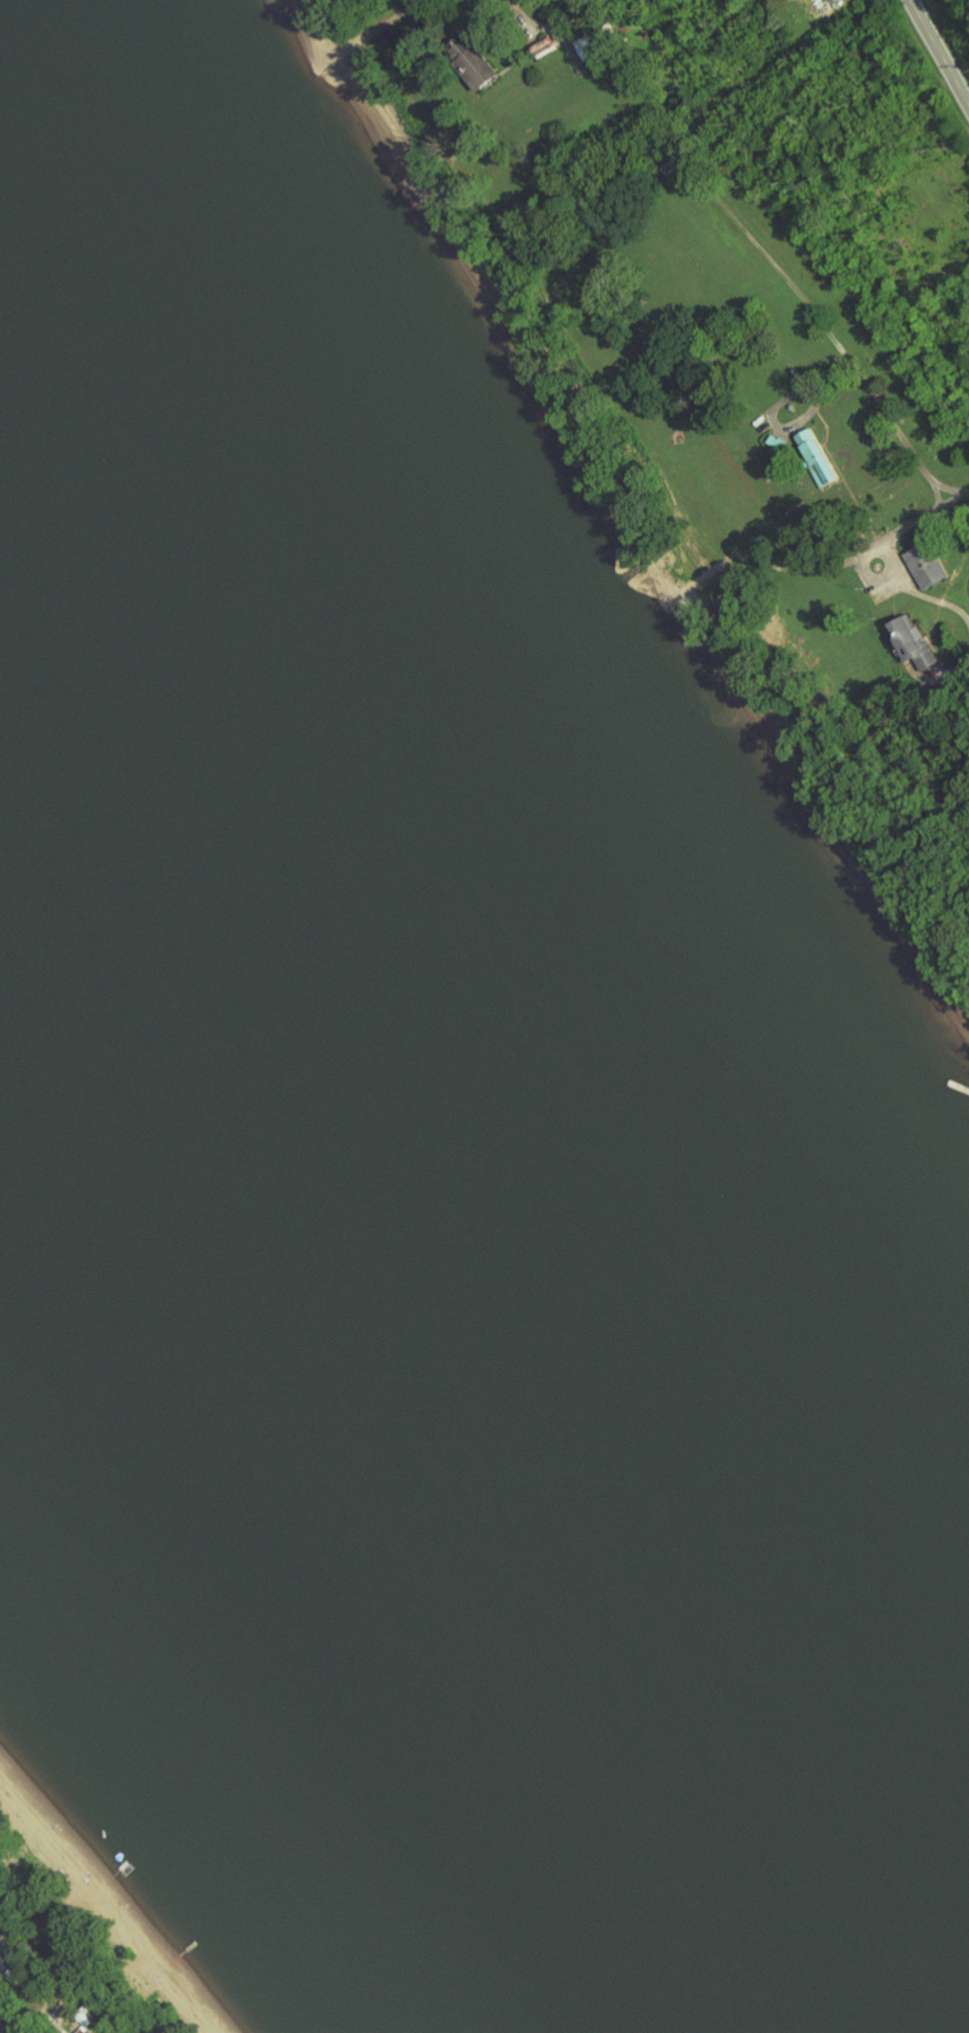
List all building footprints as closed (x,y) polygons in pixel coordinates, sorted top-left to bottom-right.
[(478,91),(499,75),(465,32),(444,49),(478,91)] [(583,62),(601,55),(593,34),(576,40),(583,62)] [(531,46),(537,57),(555,48),(549,36),(531,46)] [(676,162),(678,165),(682,163),(679,153),(662,159),(665,166),(676,162)] [(821,487),(838,479),(812,426),(796,434),(821,487)] [(785,441),(774,432),(766,441),(777,450),(785,441)] [(905,553),(924,589),(948,576),(929,541),(905,553)] [(939,662),(919,623),(915,625),(908,613),(887,623),(907,661),(915,657),(921,671),(939,662)]
